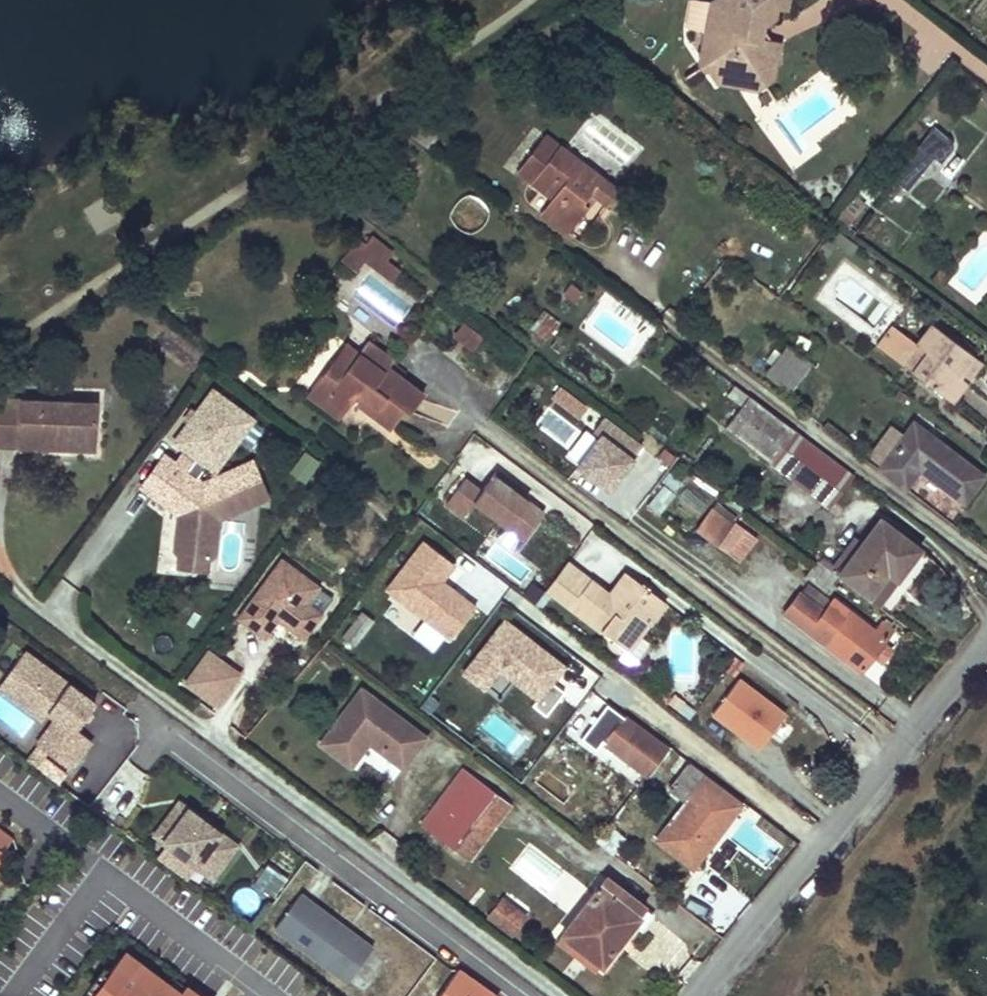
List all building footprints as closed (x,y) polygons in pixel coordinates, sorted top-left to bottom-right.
[(719,8),(726,20),(721,33),(711,39),(715,45),(721,57),(709,64),(719,84),(734,76),(760,79),(763,60),(781,62),(782,48),(770,47),(761,34),(774,24),(779,12),(792,16),(798,0),(731,0),(731,1),(719,8)] [(726,20),(719,8),(713,8),(706,35),(711,39),(721,33),(726,20)] [(782,48),(792,16),(779,12),(774,24),(761,34),(770,47),(782,48)] [(702,51),(709,64),(721,57),(715,45),(702,51)] [(777,91),(781,62),(763,60),(760,79),(734,76),(719,84),(732,85),(777,91)] [(928,131),(881,190),(892,199),(904,183),(908,186),(943,143),(928,131)] [(611,207),(621,195),(547,138),(519,175),(552,201),(543,212),(573,235),(594,207),(589,203),(595,194),(611,207)] [(390,281),(398,270),(359,242),(343,264),(355,272),(363,261),(390,281)] [(472,351),(482,335),(459,321),(449,337),(472,351)] [(925,357),(912,375),(956,407),(969,390),(960,383),(976,360),(932,327),(917,347),(915,350),(925,357)] [(880,351),(912,375),(925,357),(915,350),(917,347),(895,331),(880,351)] [(348,343),(334,361),(349,373),(363,355),(348,343)] [(789,394),(812,364),(785,344),(762,375),(789,394)] [(326,402),(346,417),(365,393),(380,405),(376,411),(396,426),(408,412),(410,414),(424,397),(390,370),(387,374),(363,355),(349,373),(334,361),(320,380),(334,391),(326,402)] [(986,367),(976,360),(960,383),(969,390),(986,367)] [(340,425),(346,417),(326,402),(334,391),(320,380),(305,399),(340,425)] [(171,444),(198,464),(210,473),(249,421),(210,392),(171,444)] [(852,473),(749,396),(724,428),(827,506),(852,473)] [(94,451),(94,405),(0,406),(0,452),(94,451)] [(584,429),(562,460),(611,493),(644,444),(603,416),(591,433),(584,429)] [(880,470),(902,487),(917,467),(961,501),(981,475),(915,424),(880,470)] [(302,450),(288,472),(305,483),(319,461),(302,450)] [(156,497),(180,466),(168,457),(144,488),(156,497)] [(218,522),(269,505),(256,467),(205,484),(191,474),(198,464),(187,457),(180,466),(156,497),(182,517),(180,526),(179,526),(173,551),(178,559),(204,564),(211,557),(218,522)] [(659,519),(681,478),(664,469),(642,510),(659,519)] [(470,504),(522,541),(544,510),(492,472),(481,487),(465,475),(443,505),(461,517),(470,504)] [(735,527),(715,512),(698,535),(718,550),(735,527)] [(839,572),(835,576),(854,591),(867,600),(888,573),(898,581),(921,549),(880,518),(839,572)] [(421,539),(382,590),(450,641),(477,605),(444,580),(456,565),(421,539)] [(204,564),(178,559),(176,568),(202,573),(204,564)] [(548,589),(571,608),(594,580),(571,561),(548,589)] [(835,576),(816,562),(806,575),(826,590),(835,576)] [(324,591),(288,563),(245,621),(270,640),(283,622),(309,641),(326,618),(312,607),(324,591)] [(629,573),(611,594),(619,601),(637,580),(629,573)] [(854,591),(835,576),(826,590),(845,603),(854,591)] [(594,580),(571,608),(618,646),(632,628),(642,636),(667,604),(637,580),(619,601),(611,594),(594,580)] [(796,592),(781,613),(859,672),(890,630),(881,623),(873,633),(833,603),(824,613),(796,592)] [(375,627),(362,617),(343,642),(356,652),(375,627)] [(548,714),(564,691),(553,683),(567,664),(502,617),(461,674),(497,700),(508,685),(548,714)] [(627,654),(642,636),(632,628),(618,646),(627,654)] [(42,723),(25,747),(67,776),(91,740),(76,729),(96,699),(23,650),(0,683),(0,695),(42,723)] [(245,677),(214,653),(190,684),(221,708),(245,677)] [(709,715),(758,751),(787,712),(737,676),(709,715)] [(397,765),(420,736),(356,688),(316,741),(335,756),(345,744),(355,752),(364,740),(368,743),(370,739),(376,743),(374,747),(397,765)] [(608,705),(583,738),(595,747),(602,741),(645,774),(665,747),(608,705)] [(345,744),(335,756),(345,764),(355,752),(345,744)] [(658,843),(693,869),(740,803),(686,764),(669,788),(688,801),(658,843)] [(495,792),(462,767),(420,824),(452,849),(495,792)] [(173,800),(151,838),(163,845),(157,855),(212,888),(240,840),(173,800)] [(262,864),(253,888),(276,897),(286,874),(262,864)] [(564,935),(604,965),(644,910),(605,881),(564,935)] [(356,992),(384,955),(300,891),(271,928),(356,992)] [(499,894),(484,919),(513,936),(527,912),(499,894)] [(598,973),(604,965),(564,935),(558,944),(598,973)] [(122,949),(88,995),(189,995),(122,949)] [(440,995),(493,995),(459,972),(440,995)]
